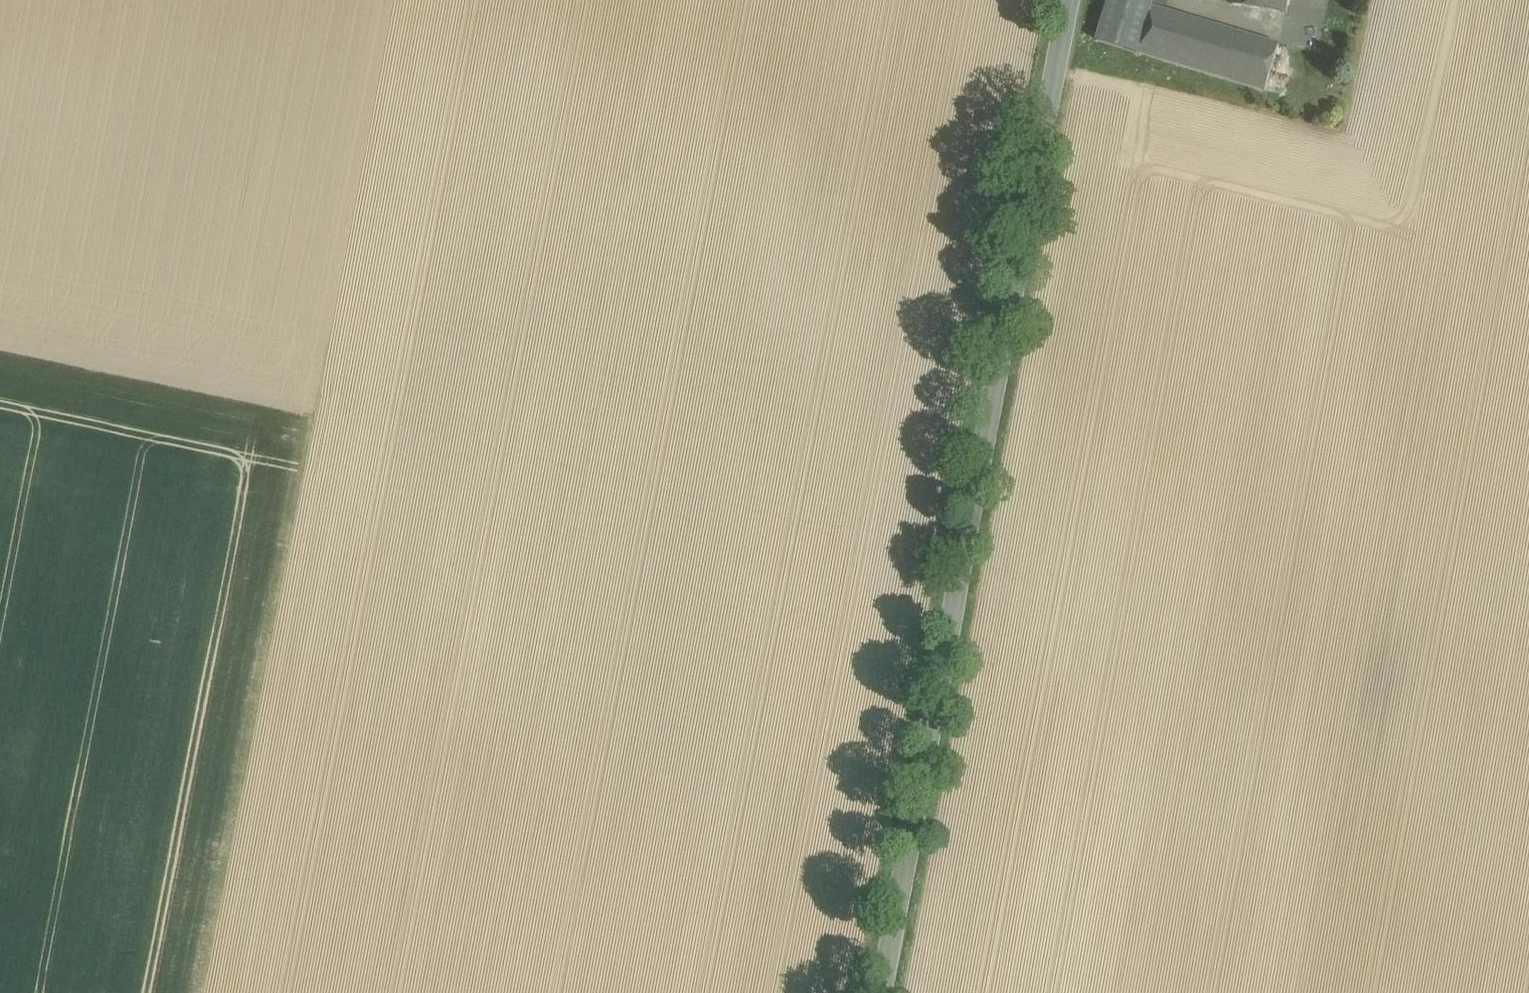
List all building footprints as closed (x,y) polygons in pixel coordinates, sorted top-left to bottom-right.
[(1152,7),(1154,0),(1110,0),(1098,40),(1265,91),(1279,45),(1152,7)] [(1232,4),(1285,14),(1288,0),(1233,0),(1232,4)]
